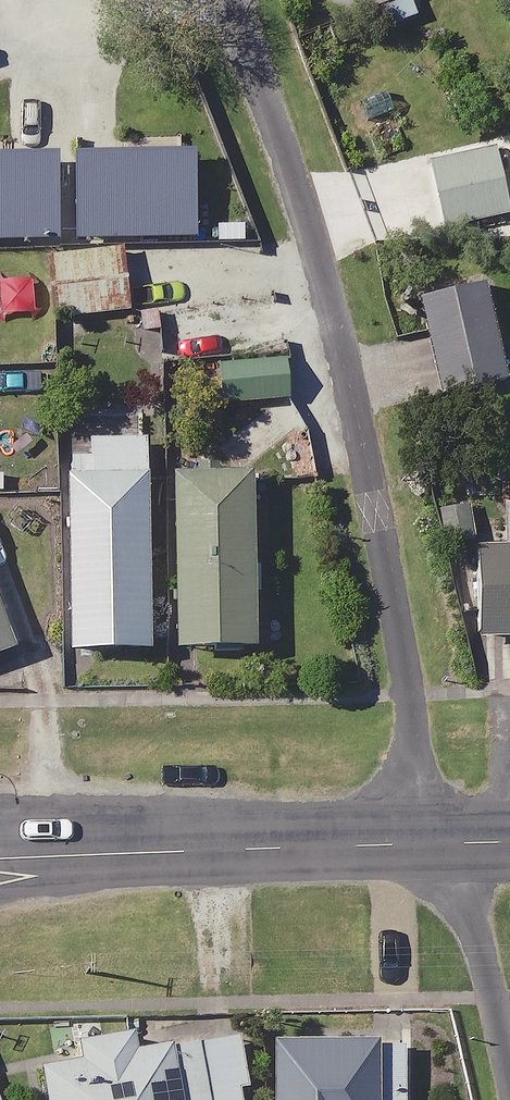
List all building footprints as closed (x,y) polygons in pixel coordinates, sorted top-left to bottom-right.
[(117,252),(61,253),(63,324),(119,322),(117,252)] [(288,361),(225,360),(224,404),(287,405),(288,361)] [(152,658),(151,444),(91,444),(91,460),(69,460),(70,658),(152,658)] [(267,654),(265,480),(175,481),(176,655),(267,654)] [(483,548),(480,641),(509,642),(509,549),(483,548)] [(0,611),(0,659),(16,653),(0,611)] [(236,1015),(131,1031),(133,1040),(77,1049),(79,1063),(44,1068),(49,1099),(249,1099),(236,1015)] [(277,1051),(278,1099),(411,1099),(411,1050),(277,1051)]
